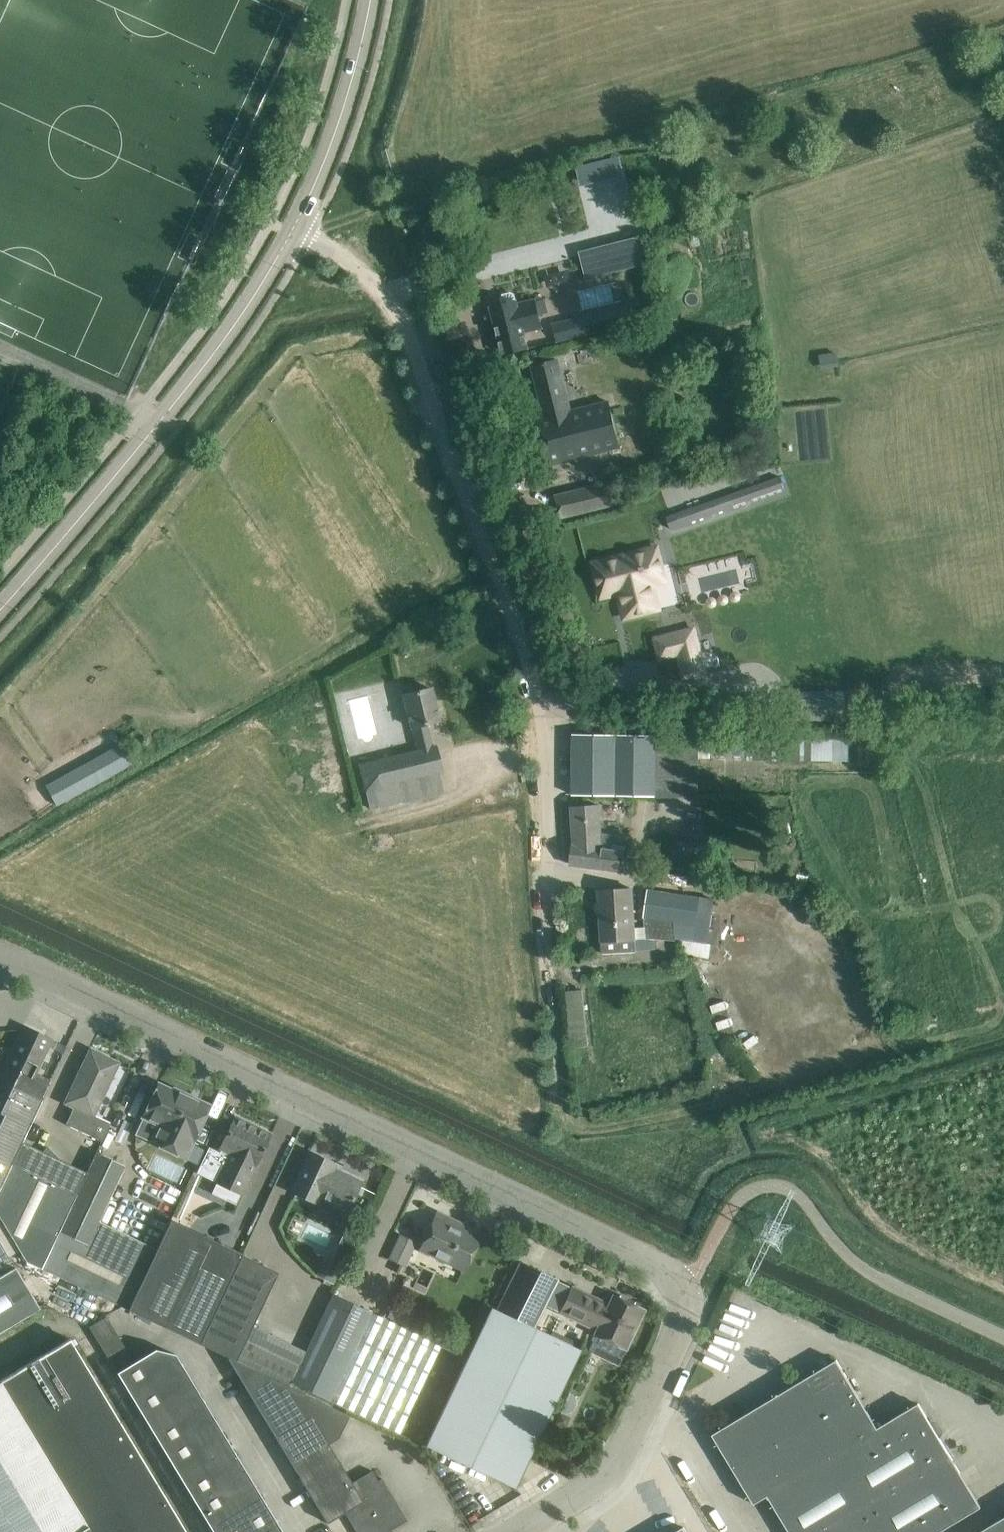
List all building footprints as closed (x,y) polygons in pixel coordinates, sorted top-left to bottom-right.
[(586,277),(642,263),(636,237),(579,251),(586,277)] [(503,304),(490,307),(501,353),(527,347),(523,330),(540,326),(537,314),(534,299),(516,304),(516,301),(515,301),(514,294),(510,292),(503,294),(501,297),(503,304)] [(557,340),(632,322),(628,305),(553,323),(557,340)] [(820,355),(821,365),(837,362),(835,353),(820,355)] [(608,401),(570,410),(557,359),(532,365),(545,417),(536,419),(547,464),(619,446),(608,401)] [(779,475),(666,516),(670,528),(784,487),(779,475)] [(613,504),(608,482),(555,495),(560,517),(613,504)] [(643,611),(637,587),(664,580),(656,547),(593,563),(601,596),(618,591),(624,616),(643,611)] [(659,661),(678,656),(684,680),(706,674),(694,629),(654,639),(659,661)] [(411,727),(413,726),(418,750),(431,746),(426,723),(438,720),(430,688),(403,694),(411,727)] [(734,694),(727,694),(726,694),(726,704),(730,704),(734,704),(734,694)] [(837,717),(838,696),(811,695),(810,715),(837,717)] [(572,793),(572,794),(655,795),(655,740),(656,734),(649,734),(650,723),(627,722),(627,734),(585,733),(578,733),(572,733),(572,792),(572,793)] [(849,759),(848,736),(783,737),(783,746),(776,747),(777,760),(849,759)] [(418,750),(359,764),(370,809),(442,791),(437,773),(441,772),(435,746),(431,746),(418,750)] [(89,763),(46,788),(56,805),(98,780),(89,763)] [(573,843),(570,863),(626,870),(630,835),(601,832),(599,805),(572,806),(574,843),(573,843)] [(795,873),(794,884),(806,885),(807,874),(795,873)] [(632,888),(598,890),(601,940),(601,944),(602,952),(636,950),(635,938),(645,937),(656,938),(682,940),(688,940),(690,923),(710,925),(712,914),(697,912),(699,896),(648,889),(644,916),(644,926),(634,927),(632,888)] [(565,991),(570,1047),(587,1045),(582,989),(565,991)] [(21,1141),(50,1079),(36,1072),(51,1039),(23,1025),(0,1073),(0,1184),(21,1141)] [(101,1140),(110,1123),(94,1115),(119,1062),(90,1048),(64,1103),(73,1107),(66,1124),(101,1140)] [(158,1083),(133,1135),(184,1159),(210,1105),(173,1088),(172,1090),(158,1083)] [(234,1117),(219,1147),(220,1148),(218,1152),(208,1147),(196,1173),(241,1194),(255,1164),(256,1165),(270,1134),(234,1117)] [(19,1250),(26,1260),(39,1267),(86,1171),(83,1170),(81,1174),(68,1168),(48,1147),(43,1154),(24,1145),(25,1143),(21,1141),(0,1184),(0,1218),(19,1250)] [(96,1152),(86,1171),(39,1267),(128,1309),(156,1249),(99,1221),(125,1165),(96,1152)] [(309,1153),(292,1191),(316,1202),(319,1203),(313,1215),(338,1227),(345,1211),(346,1211),(360,1181),(332,1168),(334,1164),(309,1153)] [(437,1213),(420,1248),(463,1269),(478,1238),(450,1225),(453,1220),(437,1213)] [(8,1256),(19,1250),(0,1218),(0,1261),(8,1256)] [(128,1309),(127,1310),(164,1327),(199,1344),(242,1255),(242,1253),(206,1236),(170,1219),(156,1249),(128,1309)] [(321,1263),(316,1275),(322,1278),(333,1283),(335,1284),(340,1272),(341,1273),(356,1240),(344,1234),(343,1234),(329,1267),(321,1263)] [(404,1265),(415,1242),(400,1235),(389,1258),(404,1265)] [(199,1344),(227,1357),(236,1361),(278,1272),(242,1255),(199,1344)] [(496,1310),(532,1327),(555,1280),(519,1263),(496,1310)] [(39,1308),(15,1267),(0,1276),(0,1331),(39,1308)] [(560,1313),(596,1329),(594,1333),(625,1348),(643,1310),(612,1296),(608,1304),(572,1287),(560,1313)] [(305,1351),(291,1382),(329,1400),(400,1433),(442,1346),(395,1324),(333,1293),(305,1351)] [(496,1310),(490,1307),(425,1445),(514,1487),(579,1349),(532,1327),(496,1310)] [(69,1338),(0,1380),(0,1531),(186,1531),(69,1338)] [(132,1399),(183,1368),(174,1354),(154,1349),(116,1372),(132,1399)] [(236,1361),(227,1357),(327,1522),(344,1512),(356,1531),(387,1531),(407,1520),(381,1478),(378,1480),(371,1470),(351,1482),(328,1444),(338,1437),(348,1415),(236,1361)] [(754,1503),(768,1495),(790,1531),(938,1531),(981,1506),(950,1455),(918,1402),(877,1427),(857,1393),(836,1359),(801,1379),(757,1406),(740,1417),(726,1425),(712,1433),(733,1468),(754,1503)] [(147,1424),(198,1393),(183,1368),(132,1399),(147,1424)] [(163,1450),(214,1419),(198,1393),(147,1424),(163,1450)] [(194,1501),(245,1470),(214,1419),(163,1450),(194,1501)] [(209,1527),(261,1496),(245,1470),(194,1501),(209,1527)] [(276,1522),(261,1496),(209,1527),(212,1531),(259,1531),(276,1522)] [(976,1531),(1003,1531),(1003,1515),(976,1531)] [(276,1522),(259,1531),(282,1531),(276,1522)]
